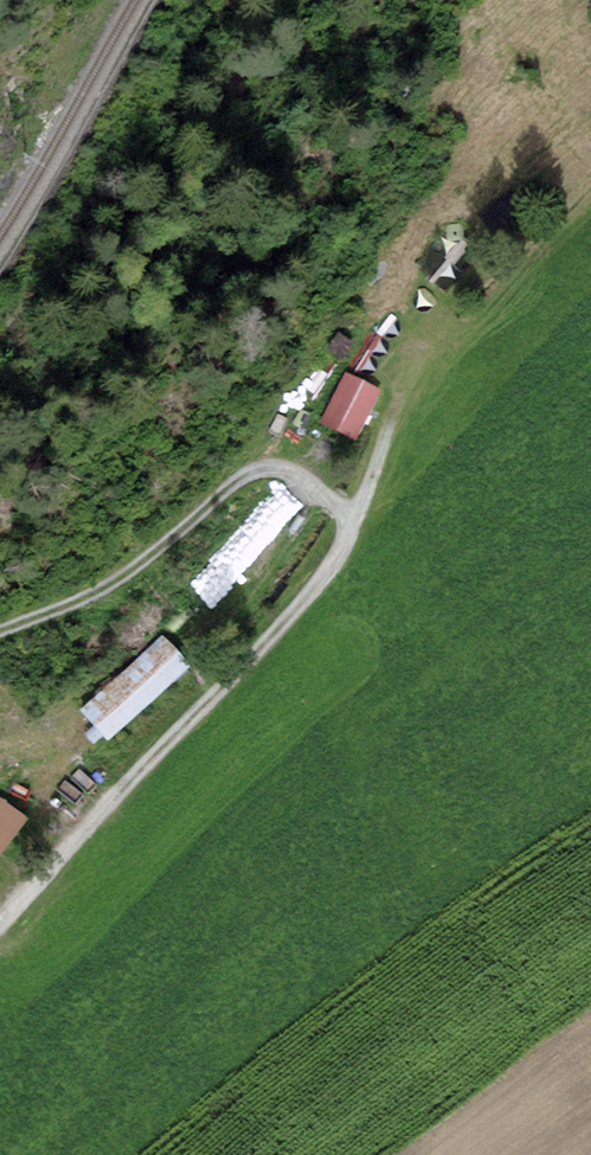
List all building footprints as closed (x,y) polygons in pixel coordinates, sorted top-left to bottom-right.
[(343,377),(318,429),(357,448),(382,396),(343,377)] [(160,646),(78,715),(101,743),(184,674),(160,646)] [(22,822),(0,804),(0,848),(22,822)]
